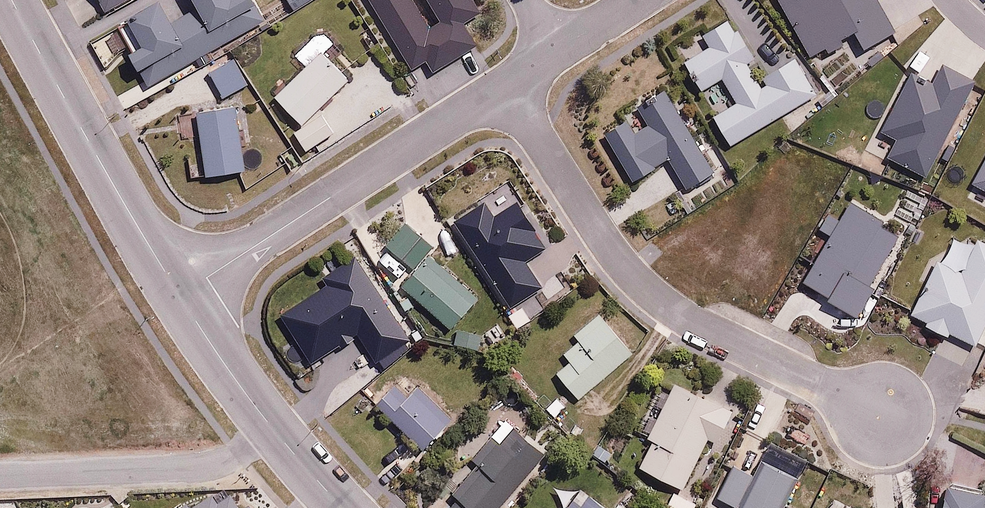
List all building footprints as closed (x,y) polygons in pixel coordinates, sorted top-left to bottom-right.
[(130,16),(134,24),(123,30),(150,81),(258,24),(245,0),(160,0),(130,16)] [(412,68),(426,60),(432,70),(478,43),(465,22),(483,11),(476,1),(477,0),(433,0),(443,16),(429,24),(415,0),(371,0),(412,68)] [(112,39),(95,48),(104,64),(121,55),(112,39)] [(323,50),(276,94),(302,123),(350,79),(323,50)] [(235,61),(211,75),(223,95),(247,81),(235,61)] [(191,164),(191,173),(246,168),(240,108),(200,112),(205,162),(191,164)] [(335,132),(323,114),(296,133),(308,150),(335,132)] [(516,202),(497,214),(487,199),(453,222),(508,307),(543,284),(525,257),(544,245),(516,202)] [(420,236),(406,223),(387,243),(401,256),(420,236)] [(427,250),(399,281),(451,327),(479,296),(427,250)] [(355,255),(324,275),(330,283),(282,314),(315,365),(360,336),(375,360),(408,338),(355,255)] [(570,359),(556,371),(578,398),(634,350),(601,311),(574,334),(579,340),(565,352),(570,359)] [(406,374),(378,401),(423,447),(451,420),(406,374)] [(653,441),(639,468),(685,490),(709,439),(719,444),(734,413),(674,383),(648,438),(653,441)] [(497,433),(476,458),(480,463),(454,493),(458,497),(449,507),(501,507),(547,454),(516,428),(506,441),(497,433)] [(761,460),(755,473),(734,463),(718,496),(744,507),(781,507),(796,477),(761,460)] [(958,484),(947,507),(984,507),(984,497),(958,484)] [(673,491),(666,506),(670,507),(693,507),(696,502),(673,491)] [(179,507),(235,507),(224,494),(213,502),(207,494),(187,507),(184,504),(179,507)] [(575,499),(568,507),(586,507),(575,499)]
